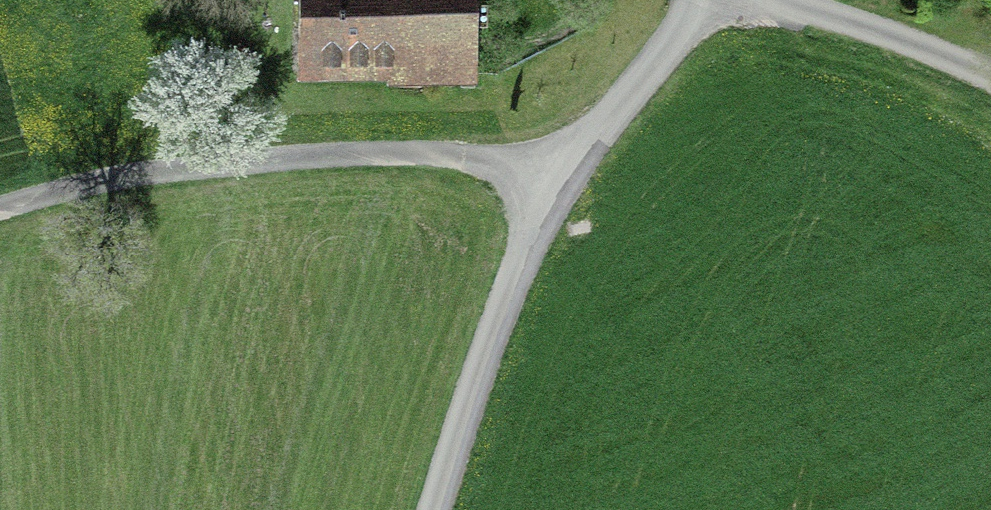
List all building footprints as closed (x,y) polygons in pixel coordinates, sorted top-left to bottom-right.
[(472,0),(296,0),(295,69),(471,68),(472,0)]
